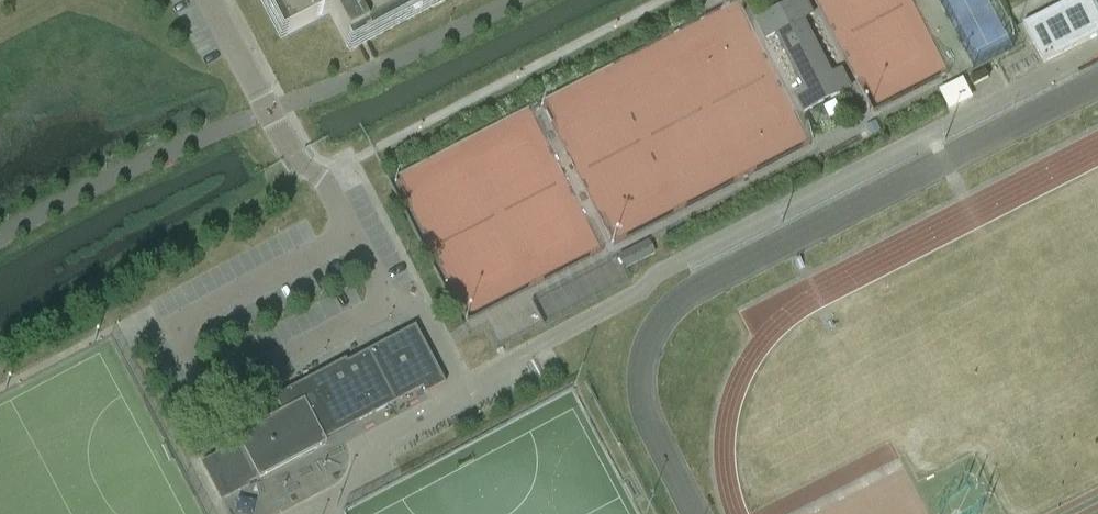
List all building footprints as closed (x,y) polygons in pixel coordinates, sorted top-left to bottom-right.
[(287,37),(329,15),(346,46),(434,0),(267,0),(287,37)] [(1044,64),(1097,36),(1097,0),(1071,0),(1024,24),(1044,64)] [(806,1),(759,25),(768,42),(778,37),(804,89),(795,94),(804,111),(851,87),(842,70),(832,75),(806,23),(815,18),(806,1)] [(951,107),(975,97),(967,78),(943,87),(951,107)] [(819,123),(831,118),(824,103),(812,109),(819,123)] [(656,254),(649,240),(618,255),(625,269),(656,254)] [(415,326),(318,377),(317,374),(275,396),(282,411),(236,435),(241,444),(228,451),(204,464),(222,498),(246,484),(247,485),(327,443),(323,435),(355,419),(359,426),(424,392),(425,394),(446,383),(415,326)]
